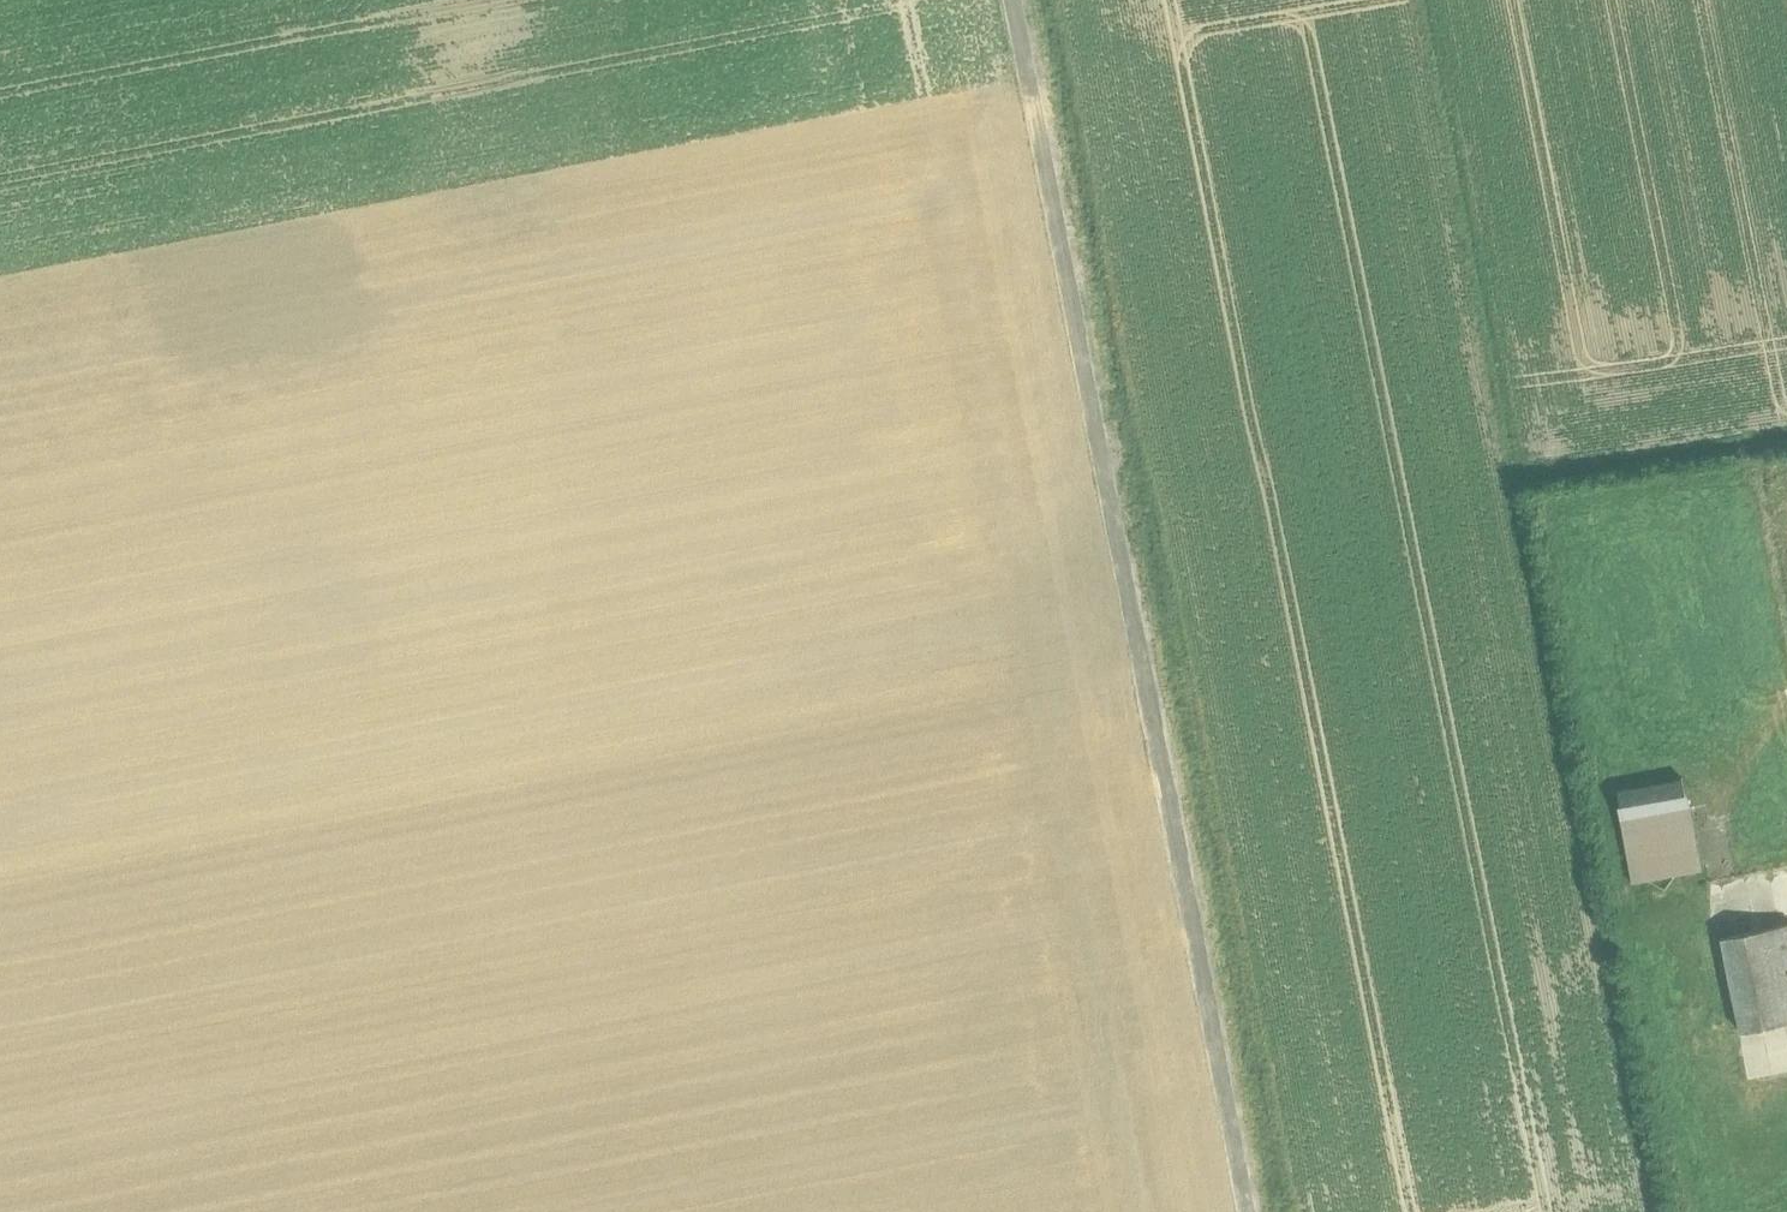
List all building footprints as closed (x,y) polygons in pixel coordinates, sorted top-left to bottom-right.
[(1619,789),(1624,817),(1632,860),(1696,848),(1688,805),(1683,778),(1619,789)] [(1744,933),(1722,937),(1742,1031),(1786,1022),(1786,924),(1744,933)] [(1731,1037),(1740,1069),(1759,1064),(1750,1032),(1731,1037)]
